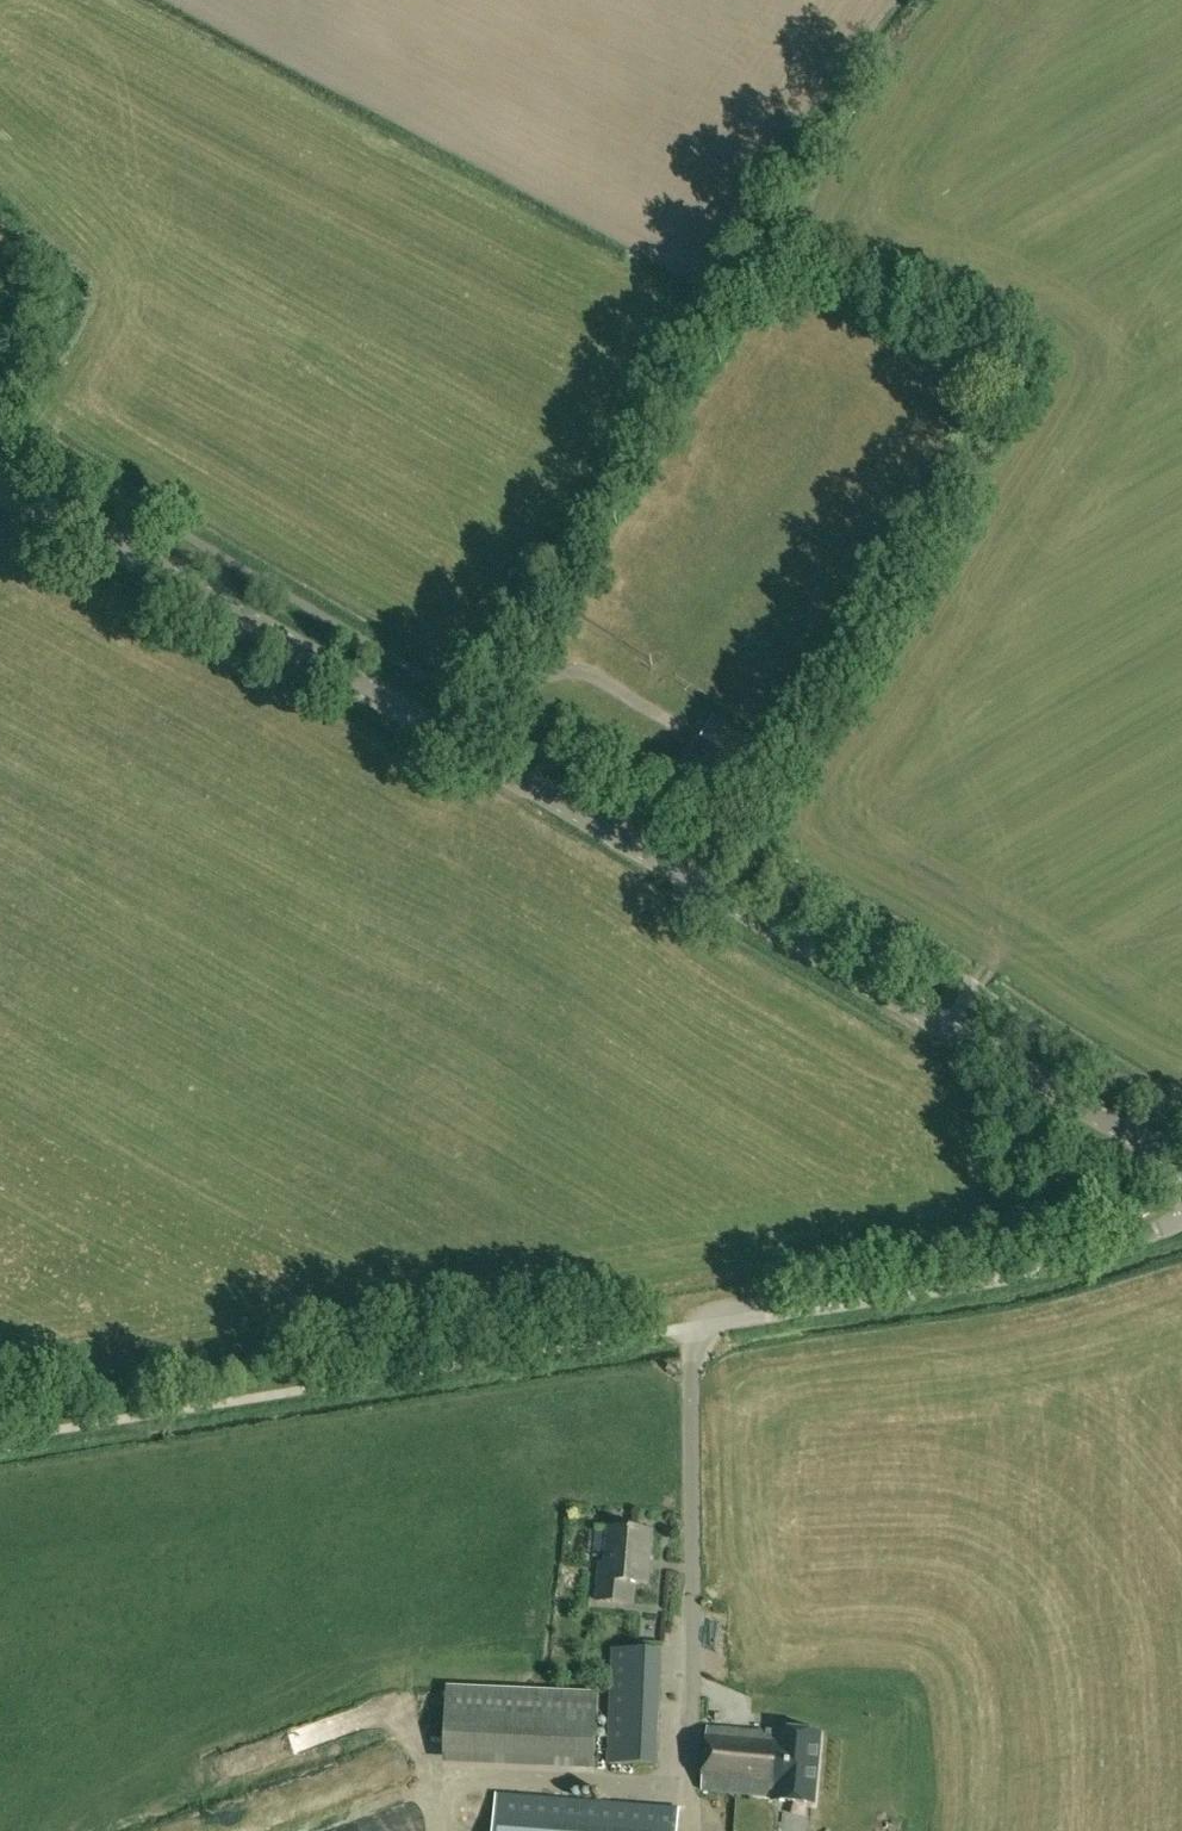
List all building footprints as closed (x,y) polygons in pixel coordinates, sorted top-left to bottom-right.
[(733,791),(747,766),(700,739),(685,763),(733,791)] [(647,1585),(652,1533),(612,1529),(609,1565),(600,1564),(597,1595),(623,1597),(624,1583),(647,1585)] [(613,1649),(608,1765),(659,1767),(664,1651),(613,1649)] [(595,1771),(595,1769),(599,1693),(447,1687),(443,1764),(595,1771)] [(708,1727),(702,1790),(772,1797),(770,1824),(806,1827),(811,1734),(776,1732),(708,1727)] [(679,1808),(521,1795),(496,1793),(493,1830),(677,1830),(679,1808)]
